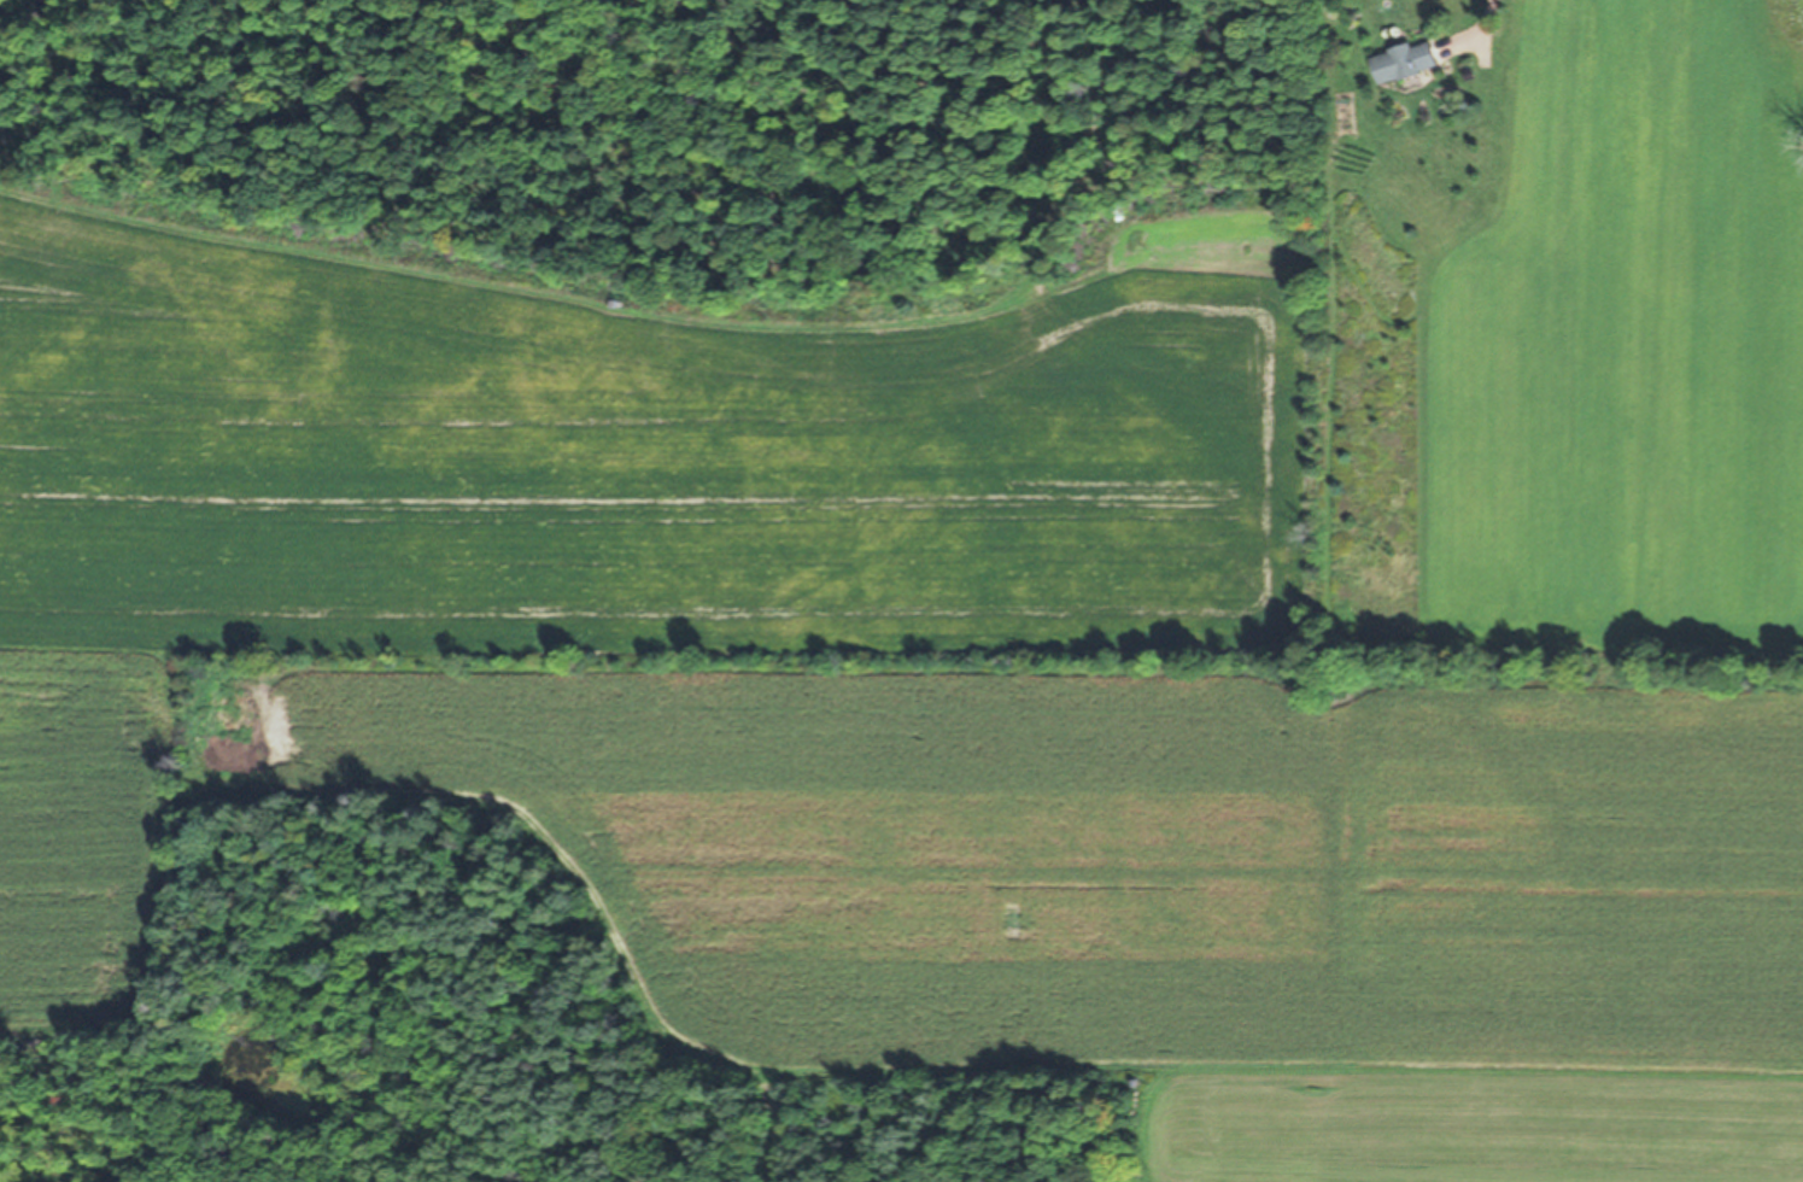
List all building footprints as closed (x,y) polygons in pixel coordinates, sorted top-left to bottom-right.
[(1382,84),(1441,68),(1434,40),(1374,56),(1382,84)]
